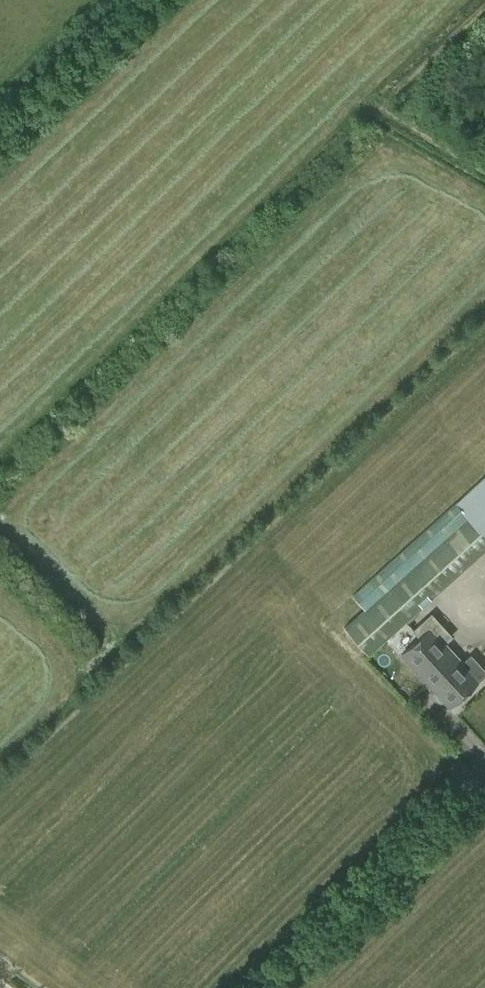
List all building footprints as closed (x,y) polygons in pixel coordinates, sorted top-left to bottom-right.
[(484,549),(484,479),(396,559),(354,597),(365,609),(345,627),(369,654),(484,549)] [(449,706),(478,680),(445,643),(451,637),(431,615),(414,630),(421,637),(402,654),(449,706)]
